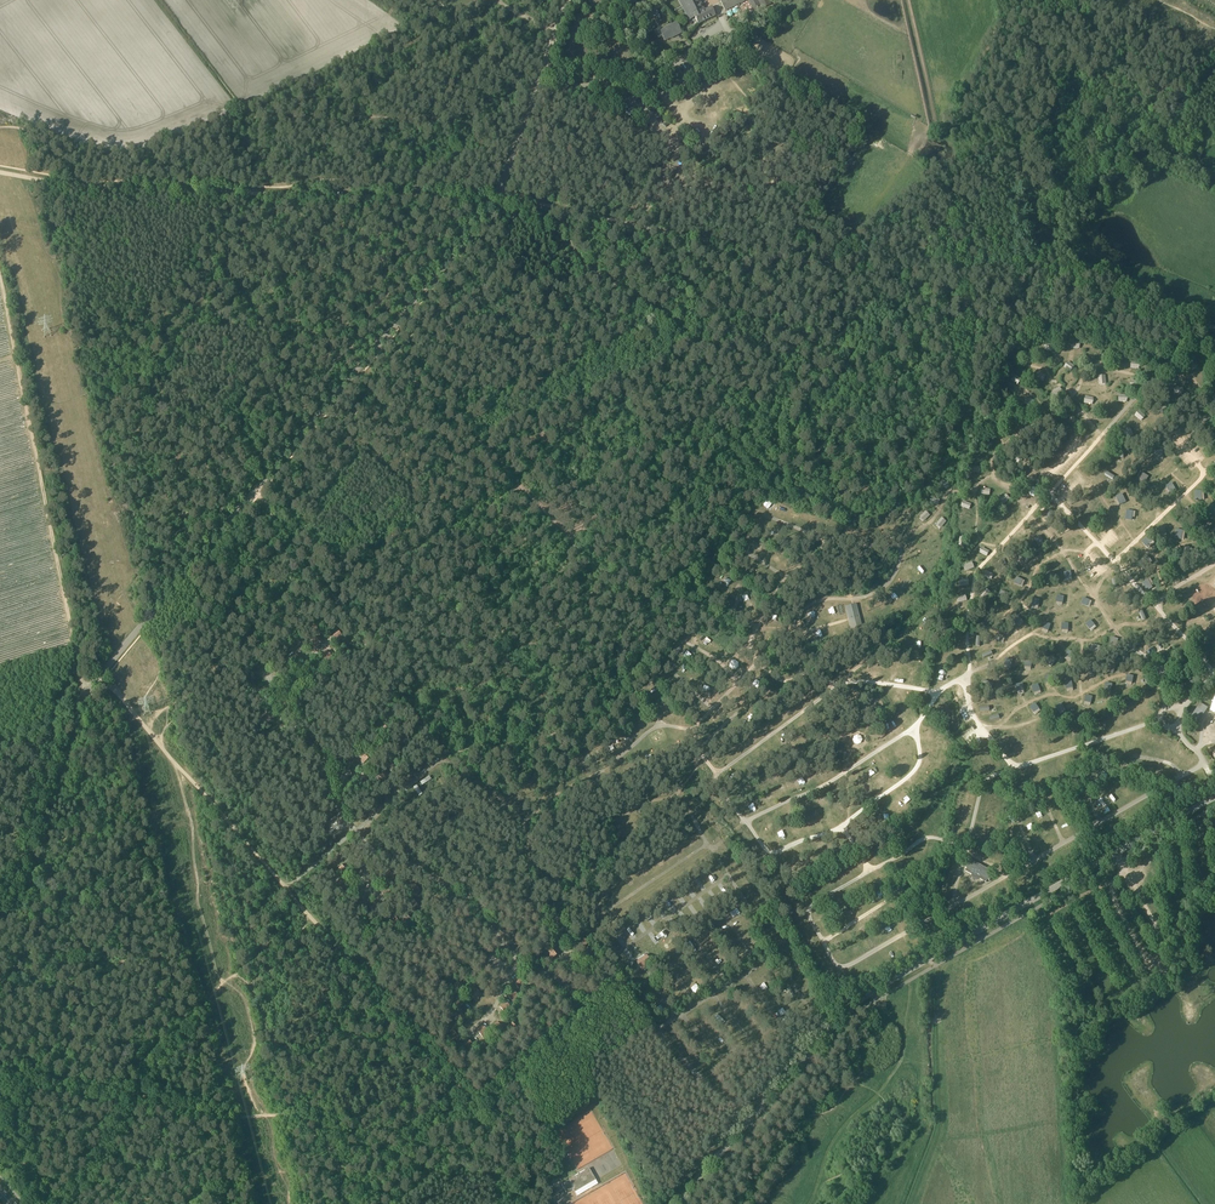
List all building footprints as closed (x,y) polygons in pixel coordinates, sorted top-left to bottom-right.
[(690,16),(700,10),(695,0),(682,0),(690,16)] [(720,0),(725,11),(747,0),(720,0)] [(755,13),(771,4),(769,0),(748,0),(755,13)] [(715,16),(711,8),(701,12),(700,10),(690,16),(692,20),(695,18),(698,25),(715,16)] [(816,16),(806,31),(810,34),(813,30),(815,31),(821,23),(819,22),(821,19),(816,16)] [(676,22),(659,30),(665,41),(670,39),(682,33),(676,22)] [(848,65),(856,55),(850,51),(843,61),(848,65)] [(857,139),(863,142),(868,131),(862,128),(857,139)] [(904,172),(908,176),(913,170),(909,166),(904,172)] [(1141,421),(1146,416),(1140,410),(1135,415),(1141,421)] [(1114,480),(1116,476),(1107,471),(1105,475),(1114,480)] [(1140,481),(1145,484),(1149,476),(1144,473),(1140,481)] [(1173,482),(1166,486),(1171,494),(1177,490),(1173,482)] [(1120,505),(1127,502),(1124,496),(1118,499),(1120,505)] [(970,509),(972,504),(963,501),(961,506),(970,509)] [(1127,510),(1126,519),(1133,520),(1134,511),(1127,510)] [(926,511),(919,517),(923,521),(930,515),(926,511)] [(941,528),(947,522),(943,517),(937,523),(941,528)] [(1018,578),(1015,584),(1023,587),(1025,580),(1018,578)] [(1001,590),(999,597),(1005,599),(1007,592),(1001,590)] [(1057,602),(1064,603),(1065,596),(1058,595),(1057,602)] [(1081,604),(1088,606),(1091,600),(1084,597),(1081,604)] [(1032,605),(1039,606),(1041,599),(1033,598),(1032,605)] [(850,619),(851,623),(852,627),(860,625),(859,620),(858,617),(858,616),(857,612),(856,608),(848,610),(850,619)] [(1091,620),(1086,624),(1090,630),(1096,625),(1091,620)] [(316,621),(309,626),(312,630),(310,631),(313,634),(321,627),(316,621)] [(337,630),(331,635),(338,643),(340,641),(339,639),(342,636),(337,630)] [(304,641),(298,635),(292,640),(295,644),(293,645),(295,648),(304,641)] [(324,641),(319,635),(312,641),(315,644),(313,646),(316,648),(324,641)] [(339,645),(333,650),(340,658),(343,656),(341,654),(345,652),(339,645)] [(326,650),(320,655),(326,662),(329,659),(331,661),(333,659),(326,650)] [(300,653),(298,654),(293,658),(296,662),(294,663),(296,666),(305,659),(300,653)] [(317,662),(311,667),(317,673),(320,670),(322,672),(324,670),(317,662)] [(313,675),(304,682),(306,685),(308,683),(311,687),(317,681),(313,675)] [(1197,682),(1196,679),(1194,679),(1191,680),(1189,680),(1187,682),(1188,687),(1191,688),(1197,682)] [(302,688),(297,682),(288,689),(291,692),(292,690),(295,694),(302,688)] [(1203,713),(1197,709),(1190,719),(1196,723),(1203,713)] [(393,730),(388,724),(382,730),(384,733),(383,735),(385,737),(393,730)] [(408,738),(402,731),(396,737),(403,745),(406,743),(404,741),(408,738)] [(376,738),(371,732),(364,738),(367,741),(365,742),(368,745),(376,738)] [(861,737),(857,735),(854,737),(852,740),(854,744),(857,745),(861,744),(862,740),(861,737)] [(402,751),(398,746),(396,744),(390,749),(397,757),(400,755),(398,754),(402,751)] [(372,757),(367,751),(360,756),(363,760),(361,761),(363,764),(372,757)] [(396,764),(390,757),(384,762),(391,770),(394,768),(392,766),(396,764)] [(389,776),(384,770),(376,777),(378,780),(380,779),(383,782),(389,776)] [(365,774),(359,779),(365,786),(368,783),(369,785),(372,783),(365,774)] [(430,776),(420,782),(423,785),(432,779),(430,776)] [(970,859),(965,867),(967,868),(966,871),(974,876),(973,877),(974,880),(977,879),(978,878),(986,883),(988,880),(990,881),(994,872),(970,859)] [(346,863),(341,867),(337,870),(342,876),(351,869),(346,863)] [(389,871),(383,876),(390,884),(393,882),(392,880),(395,877),(389,871)] [(339,879),(335,882),(341,891),(346,887),(339,879)] [(391,892),(384,884),(378,889),(385,897),(391,892)] [(414,884),(408,889),(415,897),(417,896),(416,894),(420,891),(414,884)] [(352,887),(344,894),(346,897),(349,895),(352,898),(357,893),(352,887)] [(365,895),(357,902),(359,904),(362,903),(364,906),(370,901),(365,895)] [(417,905),(412,898),(406,903),(413,911),(415,909),(414,907),(417,905)] [(378,901),(373,905),(369,908),(371,911),(373,909),(376,913),(383,907),(378,901)] [(399,922),(392,913),(386,918),(393,927),(399,922)] [(416,920),(415,919),(411,914),(403,921),(407,926),(416,920)] [(567,920),(563,915),(562,914),(555,919),(558,923),(556,924),(558,927),(567,920)] [(380,918),(374,923),(380,931),(386,926),(380,918)] [(366,920),(362,924),(360,925),(366,932),(369,928),(370,930),(373,928),(366,920)] [(727,927),(722,930),(726,936),(731,933),(727,927)] [(562,931),(555,937),(558,940),(556,941),(559,944),(567,937),(562,931)] [(705,944),(712,940),(709,935),(703,939),(705,944)] [(582,936),(576,941),(583,949),(585,947),(585,946),(588,943),(582,936)] [(689,950),(694,946),(690,942),(685,945),(689,950)] [(560,953),(555,947),(548,952),(551,956),(549,957),(552,960),(560,953)] [(594,958),(594,957),(590,952),(582,959),(586,965),(594,958)] [(652,964),(646,955),(636,962),(642,971),(652,964)] [(573,956),(567,961),(572,968),(577,964),(578,966),(580,965),(573,956)] [(525,984),(525,983),(519,977),(513,982),(520,990),(522,988),(522,987),(525,984)] [(465,986),(461,980),(456,984),(453,986),(456,990),(455,991),(457,993),(465,986)] [(481,995),(476,988),(470,993),(476,1002),(479,999),(478,998),(481,995)] [(518,996),(516,994),(512,989),(506,994),(513,1002),(516,1000),(515,999),(518,996)] [(467,1001),(462,995),(457,999),(455,1001),(457,1004),(456,1005),(458,1008),(467,1001)] [(662,1005),(657,998),(651,1003),(656,1009),(662,1005)] [(511,1008),(505,1001),(499,1006),(506,1015),(509,1012),(508,1011),(511,1008)] [(468,1016),(463,1010),(456,1016),(458,1019),(457,1020),(459,1023),(468,1016)] [(520,1025),(516,1021),(508,1028),(511,1032),(520,1025)] [(497,1022),(491,1027),(497,1034),(503,1029),(497,1022)] [(483,1025),(477,1030),(482,1037),(488,1032),(483,1025)] [(452,1030),(448,1034),(446,1035),(452,1041),(456,1038),(457,1040),(459,1038),(452,1030)] [(468,1039),(466,1040),(462,1044),(467,1051),(473,1046),(468,1039)] [(488,1042),(483,1045),(479,1049),(482,1052),(483,1050),(486,1054),(493,1048),(488,1042)] [(554,1164),(556,1162),(549,1150),(547,1152),(554,1164)] [(596,1180),(589,1168),(561,1184),(567,1193),(583,1183),(585,1186),(596,1180)]
